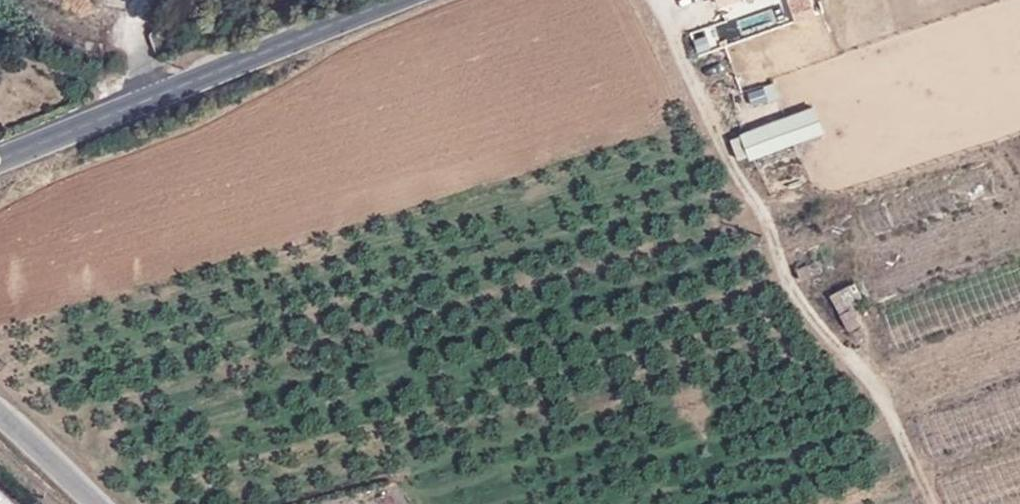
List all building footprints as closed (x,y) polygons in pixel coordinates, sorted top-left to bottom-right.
[(817,101),(744,129),(754,155),(827,128),(817,101)] [(857,277),(831,290),(850,327),(868,321),(868,313),(857,277)]
